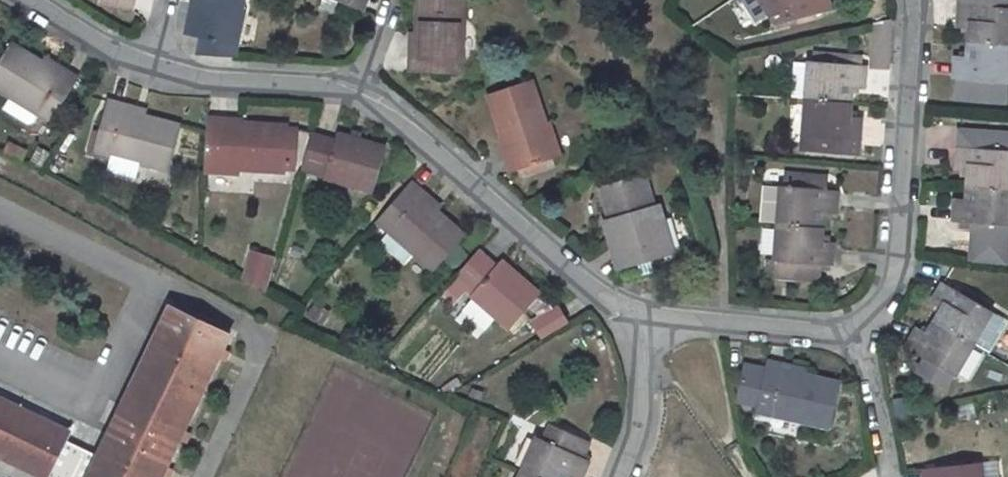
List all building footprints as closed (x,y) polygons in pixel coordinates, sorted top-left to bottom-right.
[(103,2),(137,8),(139,0),(103,0),(103,2)] [(199,11),(196,10),(192,34),(211,36),(209,52),(244,55),(246,40),(250,7),(245,6),(246,0),(201,0),(199,11)] [(367,10),(372,0),(344,0),(367,10)] [(470,0),(426,0),(425,32),(424,57),(419,57),(419,71),(467,73),(470,0)] [(773,14),(777,20),(839,10),(832,0),(764,0),(773,14)] [(960,10),(958,33),(969,34),(968,61),(957,61),(955,84),(1007,88),(1007,14),(960,10)] [(891,68),(895,20),(896,19),(879,22),(875,67),(891,68)] [(14,41),(0,63),(0,85),(14,94),(6,107),(30,122),(37,121),(42,112),(55,120),(82,77),(69,68),(65,74),(43,60),(14,41)] [(43,60),(65,74),(69,68),(46,54),(43,60)] [(810,63),(804,138),(803,151),(859,156),(860,142),(862,119),(850,118),(852,89),(863,89),(865,67),(810,63)] [(535,76),(493,88),(512,144),(508,146),(515,167),(518,176),(528,173),(558,163),(569,159),(566,151),(553,117),(549,119),(535,76)] [(149,118),(126,111),(128,106),(113,102),(101,149),(114,152),(109,167),(139,177),(144,162),(172,170),(183,127),(149,118)] [(126,111),(149,118),(151,113),(128,106),(126,111)] [(234,121),(233,114),(212,113),(208,170),(243,172),(244,167),(286,170),(286,168),(289,127),(290,124),(234,121)] [(295,169),(299,128),(289,127),(286,168),(295,169)] [(375,192),(389,148),(342,132),(340,138),(317,130),(307,163),(330,170),(328,177),(375,192)] [(967,191),(1007,195),(1007,141),(960,136),(956,175),(968,176),(967,191)] [(7,143),(3,157),(21,162),(25,148),(7,143)] [(307,163),(305,170),(328,177),(330,170),(307,163)] [(660,218),(647,175),(604,185),(617,229),(620,244),(616,245),(622,266),(673,251),(663,216),(660,218)] [(821,245),(822,217),(834,217),(836,192),(824,191),(825,180),(783,178),(783,189),(780,189),(764,187),(762,224),(778,225),(776,265),(775,279),(775,280),(799,281),(800,266),(820,268),(831,268),(833,245),(821,245)] [(437,269),(468,236),(423,197),(428,191),(415,180),(381,219),(396,232),(386,244),(410,265),(420,254),(437,269)] [(967,191),(966,205),(952,204),(950,227),(955,227),(954,232),(969,234),(966,259),(1003,263),(1007,213),(1007,195),(967,191)] [(758,228),(757,254),(768,254),(769,228),(758,228)] [(617,229),(612,231),(616,245),(620,244),(617,229)] [(277,256),(257,249),(247,279),(266,289),(277,256)] [(512,329),(543,295),(506,262),(502,265),(484,250),(461,276),(477,291),(474,295),(512,329)] [(1003,263),(966,259),(965,268),(1001,272),(1003,263)] [(799,281),(819,283),(820,268),(800,266),(799,281)] [(974,348),(994,316),(945,287),(934,307),(945,314),(930,338),(919,331),(907,352),(955,379),(974,348)] [(309,302),(304,317),(321,323),(326,309),(309,302)] [(0,409),(0,466),(26,476),(155,476),(215,330),(150,303),(89,456),(53,440),(57,432),(0,409)] [(563,308),(537,323),(546,338),(572,323),(563,308)] [(994,316),(974,348),(990,358),(1007,329),(1007,324),(994,316)] [(762,412),(835,429),(844,387),(788,372),(789,367),(774,364),(772,372),(751,366),(746,388),(753,390),(767,393),(763,409),(762,412)] [(753,390),(749,406),(763,409),(767,393),(753,390)] [(555,428),(547,444),(540,441),(525,476),(528,476),(585,476),(591,464),(585,462),(592,446),(555,428)] [(928,471),(928,476),(1004,476),(1004,464),(984,466),(928,471)]
